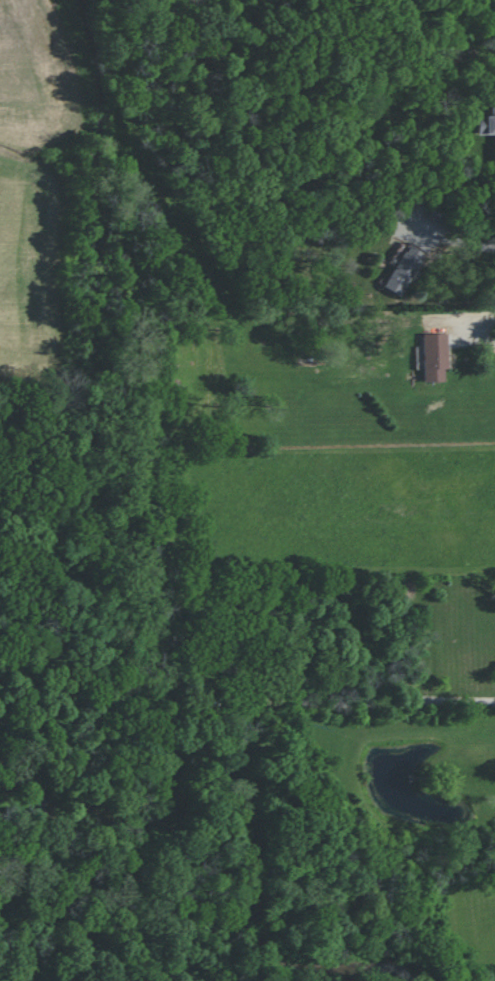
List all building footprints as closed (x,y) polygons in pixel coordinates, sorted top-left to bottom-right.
[(494,134),(494,104),(489,104),(489,115),(475,116),(476,134),(494,134)] [(399,296),(424,254),(407,244),(382,286),(399,296)] [(421,334),(422,382),(446,382),(445,333),(421,334)]
